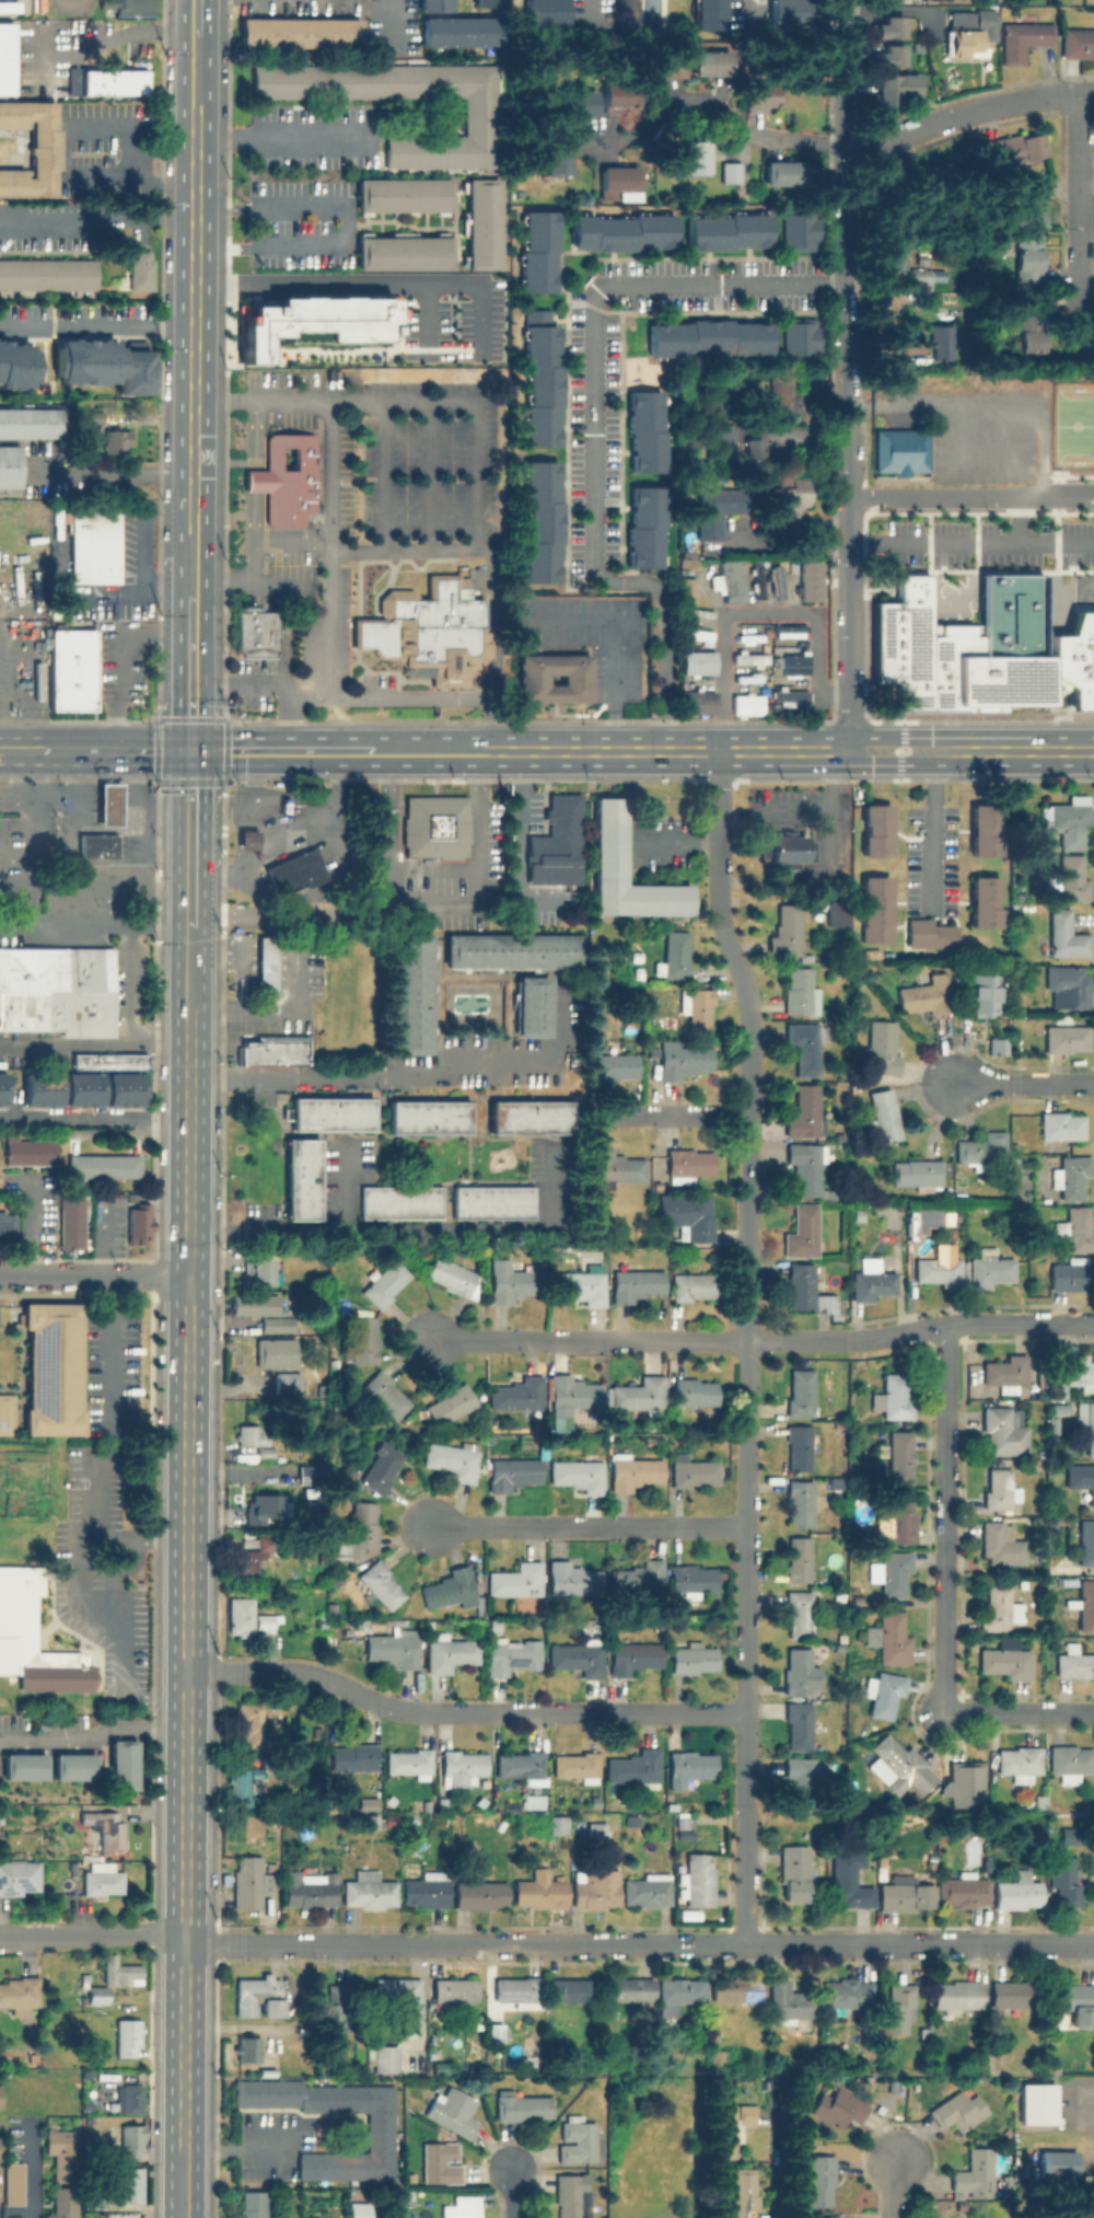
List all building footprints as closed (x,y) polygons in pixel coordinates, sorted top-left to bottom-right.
[(112,18),(112,0),(154,0),(153,18),(112,18)] [(420,12),(420,0),(452,0),(452,12),(420,12)] [(522,24),(522,0),(563,0),(563,25),(522,24)] [(620,31),(620,0),(639,0),(639,31),(620,31)] [(658,0),(642,0),(642,30),(659,30),(658,0)] [(697,27),(696,0),(726,0),(726,27),(697,27)] [(770,26),(771,0),(814,0),(813,26),(770,26)] [(987,48),(987,57),(945,55),(945,31),(950,25),(951,11),(998,10),(996,41),(990,41),(990,48),(987,48)] [(909,14),(909,37),(873,36),(873,21),(886,21),(886,13),(909,14)] [(360,18),(360,47),(242,46),(242,18),(360,18)] [(502,18),(502,46),(423,46),(424,18),(502,18)] [(1054,23),(1054,44),(1025,44),(1025,65),(1003,65),(1003,22),(1054,23)] [(12,94),(0,94),(0,23),(13,24),(12,94)] [(70,25),(70,49),(55,48),(56,25),(70,25)] [(35,26),(35,91),(21,91),(22,26),(35,26)] [(1063,27),(1093,29),(1093,59),(1062,58),(1063,27)] [(912,55),(912,41),(923,41),(923,55),(912,55)] [(908,44),(908,66),(874,66),(874,49),(885,49),(886,44),(908,44)] [(731,50),(731,74),(695,74),(695,50),(731,50)] [(685,53),(685,77),(647,77),(647,53),(685,53)] [(496,62),(496,165),(386,166),(386,135),(465,134),(465,96),(255,97),(255,65),(496,62)] [(78,67),(78,82),(70,82),(70,90),(55,90),(56,67),(78,67)] [(146,70),(146,93),(82,93),(82,69),(146,70)] [(922,71),(922,97),(905,97),(905,106),(876,106),(876,71),(922,71)] [(779,86),(779,112),(746,112),(746,86),(779,86)] [(632,89),(632,112),(605,112),(605,89),(632,89)] [(600,93),(600,117),(558,117),(558,93),(600,93)] [(54,196),(0,195),(0,168),(30,169),(30,125),(0,125),(0,101),(55,102),(54,196)] [(1023,132),(1024,137),(1041,134),(1046,154),(1028,158),(1028,161),(990,169),(985,140),(1023,132)] [(570,136),(570,174),(547,174),(547,136),(570,136)] [(708,140),(708,177),(653,177),(653,152),(675,152),(675,139),(708,140)] [(910,195),(958,181),(951,157),(903,171),(910,195)] [(804,160),(804,185),(760,185),(760,160),(804,160)] [(742,162),(742,182),(722,182),(722,162),(742,162)] [(638,166),(638,198),(597,198),(597,166),(638,166)] [(452,178),(452,210),(359,210),(359,178),(452,178)] [(1039,178),(1040,226),(1015,227),(1015,206),(1006,206),(1006,190),(1015,190),(1015,178),(1039,178)] [(500,180),(500,267),(467,267),(468,180),(500,180)] [(561,213),(561,297),(522,297),(522,213),(561,213)] [(679,218),(679,256),(573,255),(573,218),(679,218)] [(823,226),(823,245),(816,245),(816,255),(784,254),(784,218),(816,218),(816,226),(823,226)] [(775,220),(775,256),(688,255),(688,219),(775,220)] [(1043,232),(1043,282),(1015,282),(1015,252),(1006,252),(1006,232),(1043,232)] [(451,238),(451,269),(359,269),(359,238),(451,238)] [(908,242),(907,272),(888,270),(888,242),(908,242)] [(150,250),(150,258),(152,258),(153,289),(132,289),(131,300),(113,300),(113,279),(131,279),(131,250),(150,250)] [(98,290),(0,289),(0,259),(98,261),(98,290)] [(931,273),(931,284),(911,284),(911,273),(931,273)] [(1046,291),(1046,344),(1020,344),(1020,291),(1046,291)] [(238,305),(238,362),(262,362),(262,335),(282,335),(282,330),(321,329),(321,341),(381,341),(381,334),(397,333),(396,308),(390,308),(390,296),(273,297),(273,305),(238,305)] [(562,368),(562,406),(558,406),(558,448),(521,448),(521,406),(525,406),(525,368),(523,368),(523,309),(552,309),(552,326),(558,326),(557,368),(562,368)] [(729,315),(729,321),(775,322),(773,359),(723,359),(723,355),(689,355),(689,358),(647,358),(647,321),(686,321),(686,315),(729,315)] [(816,319),(815,361),(781,361),(782,319),(816,319)] [(952,325),(952,357),(931,357),(931,325),(952,325)] [(32,388),(31,343),(6,343),(6,339),(0,339),(0,388),(32,388)] [(149,349),(113,349),(113,339),(52,340),(53,384),(114,383),(114,394),(150,394),(149,349)] [(792,379),(768,380),(769,422),(797,422),(797,390),(792,390),(792,379)] [(666,432),(666,473),(630,473),(630,432),(625,432),(625,390),(661,390),(660,432),(666,432)] [(59,437),(0,437),(0,408),(59,408),(59,437)] [(85,421),(85,408),(103,408),(103,421),(85,421)] [(135,428),(135,443),(127,443),(127,453),(104,453),(104,428),(135,428)] [(930,428),(930,472),(872,472),(873,428),(930,428)] [(256,467),(266,467),(266,436),(319,436),(319,515),(306,515),(306,529),(265,529),(266,494),(256,494),(243,494),(243,467),(256,467)] [(761,438),(743,438),(744,458),(761,457),(761,438)] [(19,487),(0,487),(0,447),(19,447),(19,487)] [(562,502),(562,543),(557,543),(557,584),(522,584),(523,542),(528,542),(528,502),(522,502),(522,460),(558,460),(558,502),(562,502)] [(808,474),(808,505),(800,505),(800,532),(775,532),(775,505),(770,505),(770,485),(789,485),(790,474),(808,474)] [(668,487),(667,528),(660,528),(660,568),(624,568),(625,527),(628,527),(629,487),(668,487)] [(747,488),(747,512),(723,511),(722,540),(697,540),(698,488),(747,488)] [(119,508),(119,584),(71,584),(71,508),(119,508)] [(740,558),(744,602),(726,604),(725,591),(710,593),(708,578),(723,577),(721,561),(740,558)] [(824,561),(824,603),(800,602),(800,561),(824,561)] [(1056,562),(1055,667),(969,666),(969,562),(1056,562)] [(780,598),(779,572),(772,572),(772,598),(780,598)] [(463,578),(463,579),(469,579),(469,600),(481,601),(480,665),(478,665),(478,669),(469,669),(468,688),(435,686),(435,675),(410,675),(410,671),(411,671),(411,665),(405,665),(395,661),(373,660),(373,652),(350,652),(350,616),(382,616),(382,614),(380,614),(380,599),(391,587),(412,587),(422,593),(422,600),(429,600),(429,577),(463,578)] [(697,577),(696,603),(682,603),(683,577),(697,577)] [(1080,582),(1093,583),(1093,655),(1080,655),(1080,582)] [(234,654),(235,611),(275,611),(275,655),(234,654)] [(810,624),(810,640),(773,640),(773,623),(810,624)] [(97,627),(97,713),(49,712),(49,627),(97,627)] [(684,628),(713,632),(712,644),(683,640),(684,628)] [(540,631),(540,655),(591,655),(591,703),(517,703),(517,631),(540,631)] [(806,644),(806,658),(775,657),(775,644),(806,644)] [(768,649),(767,667),(732,666),(732,649),(768,649)] [(717,650),(717,677),(680,677),(680,650),(717,650)] [(780,654),(781,674),(805,673),(804,654),(780,654)] [(767,673),(767,685),(732,684),(732,673),(767,673)] [(808,688),(808,709),(772,709),(772,688),(808,688)] [(764,692),(764,717),(731,717),(731,692),(764,692)] [(120,787),(120,827),(101,827),(101,785),(120,784),(120,787)] [(583,792),(583,887),(524,886),(524,836),(550,836),(550,823),(542,823),(542,807),(550,807),(550,792),(583,792)] [(1087,796),(1089,805),(1091,805),(1090,824),(1082,824),(1082,850),(1061,850),(1061,831),(1050,831),(1050,824),(1041,824),(1041,808),(1051,808),(1051,804),(1069,804),(1070,796),(1087,796)] [(468,798),(468,811),(472,811),(472,843),(468,843),(468,857),(463,857),(463,859),(439,859),(439,857),(407,857),(406,846),(405,846),(405,820),(406,820),(406,798),(468,798)] [(691,885),(691,916),(596,915),(596,799),(627,799),(627,885),(691,885)] [(860,855),(860,835),(862,835),(862,824),(859,824),(859,804),(887,804),(887,855),(860,855)] [(997,854),(997,835),(993,835),(993,823),(997,823),(997,804),(968,804),(968,854),(997,854)] [(259,830),(259,850),(241,850),(241,830),(259,830)] [(117,831),(117,854),(81,854),(80,832),(117,831)] [(814,842),(814,860),(799,860),(799,868),(781,868),(781,860),(761,860),(760,835),(804,835),(804,842),(814,842)] [(314,847),(328,880),(309,889),(304,880),(277,892),(266,868),(314,847)] [(1090,880),(1090,900),(1061,900),(1061,856),(1083,856),(1083,880),(1090,880)] [(859,876),(887,876),(887,924),(889,924),(889,942),(859,942),(859,908),(862,908),(862,897),(859,897),(859,876)] [(997,927),(997,908),(993,908),(993,896),(997,896),(997,876),(968,876),(968,927),(997,927)] [(824,925),(825,897),(842,897),(842,925),(824,925)] [(803,905),(803,956),(770,956),(770,936),(776,936),(776,926),(778,926),(778,905),(803,905)] [(1090,934),(1090,956),(1050,956),(1050,909),(1070,909),(1070,934),(1090,934)] [(954,947),(905,947),(905,919),(929,919),(929,924),(954,924),(954,947)] [(691,961),(690,980),(664,979),(667,931),(690,933),(689,961),(691,961)] [(280,934),(280,998),(254,998),(255,934),(280,934)] [(577,967),(442,968),(442,936),(577,935),(577,967)] [(428,939),(428,1053),(395,1053),(395,939),(428,939)] [(110,1031),(0,1030),(0,945),(112,946),(110,1031)] [(641,952),(641,964),(629,964),(630,952),(641,952)] [(812,968),(812,1014),(785,1014),(787,987),(790,987),(790,968),(812,968)] [(1090,974),(1091,1008),(1058,1009),(1058,1001),(1052,1001),(1052,989),(1047,989),(1047,968),(1083,968),(1083,974),(1090,974)] [(632,979),(632,969),(643,969),(643,979),(632,979)] [(946,985),(948,1000),(951,1000),(953,1012),(930,1015),(930,1009),(901,1014),(898,989),(931,984),(930,974),(945,971),(948,985),(946,985)] [(999,975),(997,1015),(969,1014),(970,973),(999,975)] [(513,975),(546,975),(546,1037),(513,1037),(513,975)] [(682,989),(714,989),(714,1006),(712,1006),(712,1032),(690,1033),(690,1014),(680,1014),(682,989)] [(897,1023),(895,1055),(900,1055),(899,1076),(868,1074),(868,1061),(862,1061),(863,1046),(869,1046),(870,1021),(897,1023)] [(819,1025),(819,1077),(796,1077),(796,1048),(787,1048),(787,1025),(819,1025)] [(1089,1026),(1089,1050),(1071,1050),(1071,1053),(1046,1053),(1046,1027),(1089,1026)] [(1006,1054),(990,1055),(989,1038),(1006,1037),(1006,1054)] [(306,1040),(306,1066),(245,1066),(245,1041),(306,1040)] [(679,1040),(679,1048),(713,1048),(713,1072),(691,1072),(691,1074),(680,1074),(680,1081),(661,1081),(661,1040),(679,1040)] [(70,1065),(144,1066),(144,1054),(70,1053),(70,1065)] [(639,1055),(639,1078),(619,1078),(619,1082),(593,1082),(594,1054),(639,1055)] [(39,1106),(21,1106),(21,1072),(39,1072),(39,1106)] [(58,1106),(39,1106),(39,1072),(58,1072),(58,1106)] [(123,1106),(104,1106),(104,1072),(123,1072),(123,1106)] [(140,1107),(123,1106),(123,1072),(140,1072),(140,1107)] [(81,1107),(62,1107),(62,1073),(81,1073),(81,1107)] [(100,1107),(81,1107),(81,1073),(100,1073),(100,1107)] [(819,1085),(818,1119),(825,1119),(825,1135),(818,1135),(818,1136),(798,1136),(787,1136),(787,1117),(793,1117),(794,1105),(795,1105),(796,1085),(819,1085)] [(893,1087),(903,1136),(880,1142),(877,1132),(869,1134),(866,1121),(874,1120),(869,1093),(893,1087)] [(280,1107),(289,1107),(289,1097),(371,1096),(371,1131),(289,1131),(289,1120),(280,1120),(280,1107)] [(386,1100),(467,1100),(467,1134),(386,1134),(386,1100)] [(486,1101),(568,1101),(568,1134),(486,1134),(486,1101)] [(1084,1116),(1084,1140),(1041,1140),(1041,1113),(1067,1113),(1067,1116),(1084,1116)] [(1005,1131),(1005,1164),(956,1164),(955,1141),(984,1141),(984,1131),(1005,1131)] [(317,1139),(317,1220),(283,1220),(283,1139),(317,1139)] [(56,1165),(2,1164),(3,1140),(56,1141),(56,1165)] [(828,1146),(827,1163),(822,1163),(821,1197),(796,1195),(798,1176),(794,1176),(794,1166),(788,1166),(788,1143),(821,1144),(821,1146),(828,1146)] [(645,1158),(645,1182),(613,1182),(613,1190),(595,1190),(595,1182),(593,1182),(593,1150),(613,1150),(612,1156),(625,1156),(625,1158),(645,1158)] [(713,1152),(714,1176),(693,1176),(693,1183),(670,1185),(670,1176),(667,1176),(667,1150),(693,1150),(693,1153),(713,1152)] [(141,1152),(141,1176),(70,1176),(70,1152),(141,1152)] [(1091,1157),(1091,1176),(1084,1176),(1083,1200),(1061,1200),(1061,1188),(1051,1188),(1051,1170),(1061,1170),(1061,1157),(1091,1157)] [(943,1160),(943,1186),(932,1186),(932,1192),(916,1191),(916,1186),(895,1186),(895,1162),(907,1162),(907,1159),(943,1160)] [(358,1185),(440,1185),(440,1218),(358,1217),(358,1185)] [(451,1185),(532,1186),(532,1218),(451,1218),(451,1185)] [(828,1201),(828,1189),(838,1189),(837,1201),(828,1201)] [(713,1215),(713,1240),(679,1239),(679,1225),(672,1225),(673,1195),(711,1195),(711,1215),(713,1215)] [(81,1198),(81,1249),(57,1248),(57,1198),(81,1198)] [(129,1235),(129,1205),(137,1205),(137,1201),(151,1201),(151,1218),(154,1218),(154,1227),(150,1227),(150,1235),(144,1235),(144,1245),(129,1245),(129,1235)] [(818,1204),(818,1257),(784,1257),(784,1234),(794,1234),(794,1204),(818,1204)] [(1091,1232),(1093,1231),(1093,1253),(1069,1254),(1068,1240),(1054,1240),(1052,1223),(1068,1223),(1067,1208),(1090,1206),(1091,1232)] [(851,1222),(852,1209),(863,1209),(863,1222),(851,1222)] [(950,1218),(948,1210),(963,1209),(964,1216),(950,1218)] [(16,1238),(0,1238),(0,1220),(5,1221),(5,1214),(16,1214),(16,1238)] [(1014,1258),(1013,1281),(990,1281),(990,1287),(970,1287),(971,1259),(979,1259),(979,1247),(996,1247),(996,1258),(1014,1258)] [(272,1250),(272,1286),(241,1286),(241,1250),(272,1250)] [(486,1280),(476,1301),(456,1292),(456,1294),(424,1280),(435,1256),(478,1274),(477,1276),(486,1280)] [(1087,1264),(1093,1264),(1093,1286),(1087,1286),(1087,1289),(1051,1289),(1051,1264),(1068,1264),(1069,1256),(1086,1256),(1087,1264)] [(880,1272),(897,1272),(897,1295),(874,1295),(874,1302),(854,1302),(854,1272),(861,1272),(861,1258),(880,1258),(880,1272)] [(961,1282),(961,1291),(944,1291),(944,1282),(917,1282),(917,1259),(962,1259),(961,1282)] [(393,1297),(380,1310),(362,1292),(396,1260),(411,1276),(391,1296),(393,1297)] [(543,1271),(543,1294),(524,1294),(524,1297),(512,1297),(512,1304),(492,1304),(491,1271),(493,1271),(492,1261),(510,1261),(510,1272),(543,1271)] [(632,1262),(632,1270),(665,1270),(665,1294),(645,1294),(645,1297),(635,1297),(633,1303),(614,1303),(613,1271),(616,1271),(616,1262),(632,1262)] [(825,1279),(825,1289),(816,1289),(815,1295),(837,1295),(837,1312),(841,1312),(841,1321),(831,1321),(831,1312),(816,1312),(816,1309),(792,1309),(792,1290),(789,1290),(789,1263),(815,1263),(815,1279),(825,1279)] [(604,1294),(604,1308),(586,1308),(586,1301),(577,1301),(577,1294),(555,1294),(556,1274),(604,1274),(604,1294)] [(686,1302),(674,1303),(673,1275),(717,1274),(718,1297),(686,1298),(686,1302)] [(279,1293),(279,1314),(228,1313),(229,1292),(279,1293)] [(81,1302),(81,1407),(84,1407),(84,1433),(26,1432),(26,1407),(30,1407),(30,1326),(24,1327),(25,1302),(81,1302)] [(295,1317),(295,1333),(261,1332),(261,1317),(295,1317)] [(296,1337),(296,1367),(253,1367),(253,1337),(296,1337)] [(1025,1354),(1026,1384),(1015,1385),(1015,1393),(999,1393),(999,1384),(984,1384),(984,1361),(1006,1361),(1006,1354),(1025,1354)] [(1085,1361),(1093,1361),(1093,1391),(1080,1391),(1080,1383),(1067,1383),(1067,1354),(1085,1354),(1085,1361)] [(410,1399),(394,1417),(361,1387),(380,1366),(394,1379),(392,1382),(410,1399)] [(814,1371),(814,1418),(788,1417),(788,1399),(791,1399),(791,1370),(814,1371)] [(302,1373),(302,1395),(271,1395),(272,1373),(302,1373)] [(907,1375),(907,1399),(912,1399),(912,1419),(884,1418),(884,1410),(871,1410),(872,1394),(884,1394),(884,1374),(907,1375)] [(604,1384),(604,1407),(551,1408),(551,1375),(572,1375),(572,1381),(583,1381),(583,1384),(604,1384)] [(665,1375),(666,1409),(662,1409),(662,1417),(645,1417),(647,1409),(612,1409),(612,1386),(642,1386),(642,1375),(665,1375)] [(543,1376),(543,1410),(540,1410),(540,1417),(524,1417),(525,1409),(489,1409),(489,1386),(511,1386),(511,1383),(523,1383),(523,1376),(543,1376)] [(720,1382),(719,1407),(673,1406),(673,1378),(698,1378),(698,1382),(720,1382)] [(477,1407),(437,1426),(427,1407),(444,1398),(442,1394),(464,1383),(477,1407)] [(15,1432),(0,1432),(0,1393),(15,1393),(15,1432)] [(1075,1401),(1093,1401),(1093,1455),(1086,1455),(1086,1422),(1075,1423),(1075,1401)] [(1027,1424),(1027,1454),(986,1454),(987,1431),(982,1431),(984,1406),(1009,1406),(1009,1408),(1021,1408),(1021,1424),(1027,1424)] [(260,1425),(260,1434),(266,1434),(266,1446),(274,1446),(274,1458),(258,1458),(258,1445),(238,1445),(238,1425),(260,1425)] [(812,1425),(812,1470),(790,1471),(790,1443),(788,1443),(788,1425),(812,1425)] [(305,1443),(305,1433),(314,1433),(314,1443),(305,1443)] [(643,1446),(643,1433),(659,1433),(657,1446),(643,1446)] [(889,1483),(889,1433),(913,1433),(913,1485),(889,1483)] [(392,1481),(383,1497),(360,1482),(377,1454),(374,1452),(382,1441),(404,1455),(389,1479),(392,1481)] [(478,1444),(477,1451),(479,1451),(474,1483),(451,1480),(452,1470),(423,1466),(428,1442),(462,1447),(463,1441),(478,1444)] [(876,1455),(876,1446),(885,1446),(884,1455),(876,1455)] [(630,1453),(630,1460),(664,1459),(664,1482),(642,1482),(642,1486),(631,1486),(631,1491),(613,1492),(612,1454),(630,1453)] [(719,1458),(719,1483),(691,1483),(691,1486),(673,1486),(673,1459),(719,1458)] [(543,1459),(543,1482),(522,1482),(522,1486),(511,1486),(511,1492),(491,1492),(491,1459),(543,1459)] [(604,1460),(604,1494),(584,1494),(584,1488),(571,1488),(571,1483),(551,1485),(551,1462),(604,1460)] [(296,1484),(321,1484),(320,1465),(296,1465),(296,1484)] [(1067,1465),(1093,1465),(1093,1505),(1089,1505),(1089,1503),(1080,1503),(1080,1487),(1067,1487),(1067,1465)] [(357,1472),(352,1482),(339,1477),(344,1467),(357,1472)] [(1017,1487),(1017,1502),(1010,1502),(1010,1507),(985,1507),(985,1491),(989,1491),(989,1468),(1011,1468),(1011,1487),(1017,1487)] [(815,1481),(814,1527),(791,1527),(791,1506),(788,1506),(788,1493),(788,1481),(815,1481)] [(917,1511),(917,1544),(888,1544),(888,1530),(876,1530),(876,1516),(888,1516),(888,1492),(912,1492),(912,1511),(917,1511)] [(281,1494),(281,1517),(264,1517),(264,1524),(247,1524),(247,1503),(255,1503),(255,1494),(281,1494)] [(379,1523),(377,1548),(363,1547),(362,1559),(350,1559),(354,1501),(377,1503),(376,1522),(379,1523)] [(1024,1539),(1024,1562),(988,1562),(988,1555),(981,1555),(981,1521),(1001,1521),(1001,1526),(1011,1526),(1011,1539),(1024,1539)] [(1080,1522),(1093,1522),(1093,1567),(1080,1567),(1080,1522)] [(278,1536),(278,1550),(266,1550),(267,1558),(258,1558),(258,1573),(236,1573),(235,1559),(238,1559),(238,1550),(259,1550),(258,1547),(243,1547),(243,1539),(258,1539),(258,1536),(278,1536)] [(811,1538),(811,1583),(787,1582),(788,1566),(790,1566),(790,1538),(811,1538)] [(911,1551),(911,1571),(904,1571),(904,1596),(882,1597),(882,1581),(870,1581),(870,1562),(883,1562),(883,1551),(911,1551)] [(407,1595),(389,1611),(358,1575),(377,1558),(389,1571),(387,1573),(407,1595)] [(601,1570),(601,1593),(549,1593),(549,1559),(570,1559),(570,1567),(582,1567),(582,1571),(601,1570)] [(663,1559),(664,1594),(610,1595),(610,1569),(643,1569),(642,1559),(663,1559)] [(542,1561),(542,1595),(489,1595),(489,1571),(517,1571),(517,1561),(542,1561)] [(476,1597),(478,1605),(462,1609),(459,1601),(428,1609),(421,1585),(441,1580),(440,1578),(452,1574),(451,1569),(469,1564),(478,1597),(476,1597)] [(724,1578),(723,1585),(718,1585),(718,1592),(700,1591),(700,1598),(684,1598),(685,1591),(671,1591),(671,1564),(697,1564),(697,1568),(718,1568),(718,1578),(724,1578)] [(18,1674),(0,1674),(0,1566),(40,1566),(40,1595),(34,1595),(33,1651),(78,1652),(78,1654),(83,1654),(83,1666),(89,1666),(89,1672),(93,1677),(90,1686),(90,1690),(18,1690),(18,1674)] [(1080,1581),(1093,1581),(1093,1632),(1080,1632),(1080,1607),(1062,1607),(1062,1601),(1080,1601),(1080,1581)] [(988,1627),(980,1627),(980,1614),(988,1614),(988,1585),(1011,1585),(1011,1628),(988,1627)] [(813,1591),(813,1639),(790,1639),(790,1610),(787,1610),(787,1591),(813,1591)] [(326,1613),(326,1597),(337,1597),(337,1613),(326,1613)] [(255,1598),(255,1621),(256,1621),(256,1606),(272,1606),(274,1631),(264,1631),(264,1628),(255,1629),(255,1632),(247,1632),(247,1634),(236,1636),(236,1632),(231,1632),(230,1599),(255,1598)] [(904,1611),(904,1637),(910,1637),(910,1664),(880,1664),(880,1645),(866,1645),(866,1629),(880,1629),(881,1611),(904,1611)] [(419,1629),(419,1668),(399,1668),(399,1662),(388,1662),(388,1657),(368,1659),(368,1636),(401,1636),(401,1629),(419,1629)] [(482,1640),(481,1664),(453,1664),(453,1675),(429,1674),(429,1632),(449,1632),(449,1640),(482,1640)] [(1019,1637),(1019,1650),(1032,1650),(1031,1679),(1005,1679),(1005,1672),(979,1671),(980,1649),(999,1650),(999,1636),(1019,1637)] [(505,1642),(520,1643),(520,1640),(542,1640),(542,1670),(509,1670),(509,1676),(489,1676),(490,1643),(491,1638),(505,1638),(505,1642)] [(1079,1652),(1093,1652),(1093,1676),(1056,1676),(1056,1654),(1064,1654),(1064,1642),(1079,1642),(1079,1652)] [(664,1644),(664,1666),(643,1666),(643,1670),(631,1670),(631,1676),(609,1676),(610,1643),(664,1644)] [(602,1645),(602,1678),(583,1678),(583,1668),(548,1668),(548,1645),(602,1645)] [(719,1647),(719,1671),(698,1671),(698,1674),(672,1674),(672,1647),(719,1647)] [(813,1649),(812,1670),(818,1670),(817,1695),(784,1694),(784,1668),(789,1668),(789,1648),(813,1649)] [(908,1678),(905,1697),(897,1696),(892,1720),(870,1716),(873,1698),(863,1696),(868,1677),(877,1679),(878,1672),(908,1678)] [(813,1702),(813,1751),(789,1751),(789,1721),(785,1721),(785,1702),(813,1702)] [(263,1705),(264,1748),(245,1748),(245,1737),(244,1737),(244,1723),(238,1723),(238,1705),(263,1705)] [(887,1733),(905,1751),(910,1746),(928,1764),(926,1766),(936,1777),(919,1793),(909,1783),(896,1795),(871,1770),(881,1759),(871,1749),(887,1733)] [(133,1740),(107,1738),(107,1790),(133,1790),(133,1740)] [(307,1751),(307,1740),(324,1740),(324,1751),(307,1751)] [(380,1769),(331,1771),(331,1747),(351,1746),(351,1743),(379,1742),(380,1769)] [(1040,1746),(1040,1775),(998,1774),(998,1748),(1015,1749),(1015,1746),(1040,1746)] [(1093,1748),(1093,1772),(1079,1772),(1079,1783),(1059,1783),(1059,1774),(1050,1774),(1050,1746),(1075,1746),(1075,1748),(1093,1748)] [(660,1748),(660,1782),(607,1782),(607,1757),(628,1758),(628,1755),(640,1755),(640,1747),(660,1748)] [(433,1748),(433,1774),(430,1774),(430,1780),(417,1779),(417,1775),(387,1774),(387,1752),(416,1753),(416,1748),(433,1748)] [(488,1753),(488,1775),(442,1775),(442,1751),(459,1751),(459,1754),(488,1753)] [(545,1777),(545,1784),(529,1784),(529,1777),(499,1778),(498,1755),(526,1754),(526,1752),(545,1751),(545,1777)] [(600,1752),(600,1777),(597,1777),(598,1783),(581,1783),(582,1777),(555,1777),(555,1755),(582,1755),(582,1752),(600,1752)] [(715,1755),(715,1778),(670,1778),(670,1752),(696,1752),(696,1755),(715,1755)] [(1,1753),(43,1753),(43,1779),(1,1779),(1,1753)] [(51,1753),(93,1753),(93,1779),(51,1779),(51,1753)] [(263,1770),(263,1754),(298,1754),(298,1770),(263,1770)] [(824,1757),(824,1782),(818,1782),(818,1809),(794,1809),(794,1789),(791,1789),(791,1777),(785,1777),(785,1757),(824,1757)] [(981,1760),(980,1807),(947,1807),(947,1760),(981,1760)] [(257,1779),(257,1789),(252,1790),(252,1806),(231,1806),(231,1782),(229,1783),(229,1776),(231,1776),(231,1768),(261,1768),(261,1779),(257,1779)] [(1032,1807),(1032,1794),(1047,1794),(1046,1807),(1032,1807)] [(545,1795),(545,1809),(526,1809),(526,1795),(545,1795)] [(376,1797),(356,1798),(356,1809),(376,1808),(376,1797)] [(124,1821),(124,1847),(92,1847),(92,1822),(81,1822),(81,1811),(118,1811),(118,1821),(124,1821)] [(381,1826),(381,1812),(397,1812),(396,1826),(381,1826)] [(365,1828),(365,1814),(379,1814),(379,1828),(365,1828)] [(677,1828),(677,1814),(688,1814),(688,1828),(677,1828)] [(625,1826),(625,1816),(639,1816),(639,1826),(625,1826)] [(419,1823),(412,1828),(407,1823),(414,1817),(419,1823)] [(549,1834),(550,1817),(571,1817),(571,1834),(549,1834)] [(508,1824),(501,1833),(497,1829),(503,1821),(508,1824)] [(607,1823),(607,1839),(589,1839),(589,1823),(607,1823)] [(1062,1842),(1062,1829),(1082,1830),(1082,1842),(1062,1842)] [(808,1846),(808,1901),(785,1901),(785,1882),(781,1882),(781,1846),(808,1846)] [(865,1851),(865,1868),(857,1868),(857,1885),(874,1885),(874,1907),(840,1907),(841,1901),(833,1901),(833,1851),(865,1851)] [(715,1868),(714,1906),(687,1905),(687,1898),(678,1898),(678,1888),(685,1888),(685,1884),(678,1884),(678,1873),(687,1873),(688,1852),(712,1853),(711,1867),(715,1868)] [(263,1856),(264,1908),(235,1909),(235,1870),(238,1870),(238,1857),(263,1856)] [(1082,1883),(1082,1902),(1057,1902),(1057,1886),(1050,1886),(1050,1857),(1075,1856),(1075,1883),(1082,1883)] [(22,1894),(0,1894),(0,1859),(39,1860),(39,1890),(22,1890),(22,1894)] [(124,1870),(123,1892),(106,1892),(106,1894),(84,1894),(84,1870),(124,1870)] [(379,1871),(379,1881),(399,1881),(399,1905),(384,1905),(384,1908),(361,1908),(361,1906),(345,1905),(346,1880),(357,1881),(357,1870),(379,1871)] [(549,1871),(549,1881),(568,1881),(568,1908),(515,1908),(515,1881),(535,1881),(535,1870),(549,1871)] [(618,1870),(617,1883),(619,1883),(619,1906),(606,1906),(606,1910),(583,1910),(583,1907),(574,1907),(574,1882),(578,1882),(578,1870),(618,1870)] [(287,1871),(300,1871),(300,1879),(325,1879),(325,1875),(338,1875),(337,1906),(322,1906),(322,1910),(300,1909),(300,1905),(287,1905),(287,1871)] [(451,1871),(451,1908),(418,1907),(419,1904),(404,1904),(404,1880),(423,1880),(423,1871),(451,1871)] [(976,1879),(988,1879),(988,1905),(971,1905),(971,1907),(954,1907),(955,1904),(939,1904),(939,1880),(958,1880),(958,1871),(976,1871),(976,1879)] [(1029,1871),(1029,1883),(1041,1883),(1040,1907),(1024,1906),(1024,1909),(996,1907),(997,1881),(1016,1882),(1016,1871),(1029,1871)] [(672,1872),(672,1904),(661,1904),(661,1907),(638,1907),(638,1904),(625,1904),(625,1880),(644,1880),(644,1872),(672,1872)] [(916,1875),(916,1884),(934,1884),(934,1907),(916,1907),(916,1911),(880,1911),(880,1884),(892,1883),(892,1875),(916,1875)] [(509,1882),(509,1906),(493,1906),(494,1909),(455,1909),(455,1882),(509,1882)] [(142,1964),(142,1984),(105,1983),(105,1952),(118,1952),(118,1963),(142,1964)] [(109,1985),(109,2002),(89,2002),(89,2006),(83,2005),(83,1997),(90,1997),(90,1987),(81,1987),(81,1973),(91,1973),(91,1985),(109,1985)] [(12,2007),(0,2007),(0,1983),(7,1983),(7,1977),(21,1977),(20,1975),(39,1975),(39,2006),(30,2006),(30,2014),(13,2014),(12,2007)] [(763,1975),(763,2000),(713,2001),(712,1979),(732,1978),(732,1976),(763,1975)] [(539,1976),(539,2009),(516,2009),(515,2001),(497,2001),(497,1977),(525,1978),(525,1976),(539,1976)] [(859,1977),(859,1982),(874,1982),(874,2007),(824,2008),(824,1982),(840,1982),(840,1977),(859,1977)] [(283,1978),(283,2015),(263,2017),(261,2002),(257,2002),(258,2015),(238,2017),(237,1979),(283,1978)] [(421,1979),(420,2034),(404,2034),(404,2021),(398,2020),(399,2001),(376,2001),(376,1978),(421,1979)] [(478,1978),(478,2000),(435,2000),(435,1978),(478,1978)] [(594,1979),(594,2002),(549,2001),(549,1978),(594,1979)] [(654,1978),(654,2018),(641,2018),(642,2009),(638,2009),(638,2000),(603,2000),(603,1978),(654,1978)] [(706,1979),(706,1999),(674,2000),(674,2015),(660,2015),(660,1979),(706,1979)] [(814,1995),(815,2018),(791,2018),(791,2025),(771,2025),(770,1980),(790,1979),(790,1991),(800,1991),(800,1995),(814,1995)] [(982,1979),(984,2008),(936,2008),(935,1982),(952,1982),(952,1980),(982,1979)] [(1040,1982),(1040,2007),(990,2007),(990,1982),(1040,1982)] [(1052,1983),(1093,1983),(1093,2010),(1093,2028),(1071,2028),(1071,2009),(1052,2009),(1052,1983)] [(915,1984),(915,2006),(909,2006),(909,2032),(883,2033),(882,2001),(891,2001),(891,1985),(915,1984)] [(329,2034),(322,2034),(322,2007),(329,2007),(329,1986),(347,1986),(346,2034),(329,2034)] [(140,2019),(141,2025),(143,2025),(143,2032),(141,2031),(141,2046),(137,2046),(137,2056),(118,2056),(118,2019),(140,2019)] [(503,2023),(503,2042),(490,2042),(490,2023),(503,2023)] [(261,2037),(261,2060),(238,2060),(238,2053),(235,2053),(235,2045),(238,2045),(238,2037),(261,2037)] [(710,2066),(710,2046),(725,2046),(725,2067),(710,2066)] [(373,2071),(373,2047),(399,2047),(399,2071),(373,2071)] [(394,2086),(395,2175),(300,2176),(300,2152),(369,2151),(369,2112),(300,2111),(300,2106),(235,2105),(235,2079),(303,2080),(303,2084),(394,2086)] [(143,2083),(143,2113),(125,2113),(125,2083),(143,2083)] [(1017,2083),(1052,2083),(1052,2124),(1017,2124),(1017,2083)] [(451,2086),(478,2102),(469,2117),(479,2123),(469,2140),(426,2115),(439,2091),(445,2095),(451,2086)] [(836,2087),(868,2103),(858,2123),(846,2117),(840,2129),(810,2113),(821,2091),(830,2096),(836,2087)] [(961,2089),(967,2100),(977,2094),(989,2113),(963,2133),(953,2122),(942,2129),(929,2110),(961,2089)] [(527,2118),(528,2122),(497,2122),(497,2090),(512,2090),(512,2095),(555,2095),(554,2118),(527,2118)] [(94,2109),(83,2109),(83,2100),(94,2100),(94,2109)] [(757,2104),(756,2124),(736,2124),(736,2147),(714,2147),(715,2104),(757,2104)] [(583,2114),(583,2123),(596,2122),(598,2161),(560,2162),(559,2144),(575,2144),(574,2139),(562,2140),(561,2122),(568,2122),(568,2115),(583,2114)] [(143,2158),(112,2159),(112,2137),(123,2137),(123,2124),(144,2124),(146,2140),(142,2140),(143,2158)] [(43,2130),(43,2153),(50,2153),(51,2182),(74,2181),(74,2129),(43,2130)] [(456,2142),(456,2146),(458,2146),(458,2160),(446,2160),(446,2164),(463,2164),(463,2180),(457,2180),(457,2182),(424,2183),(424,2142),(456,2142)] [(1080,2147),(1080,2180),(1037,2180),(1037,2147),(1080,2147)] [(993,2190),(951,2192),(950,2171),(969,2170),(968,2148),(991,2148),(993,2190)] [(835,2156),(834,2205),(807,2204),(808,2155),(835,2156)] [(23,2162),(23,2204),(4,2204),(5,2162),(23,2162)] [(143,2165),(143,2202),(120,2202),(120,2180),(112,2180),(112,2165),(143,2165)] [(756,2209),(756,2217),(730,2217),(730,2206),(734,2206),(734,2168),(757,2168),(757,2195),(760,2195),(759,2209),(756,2209)] [(583,2193),(583,2217),(561,2217),(560,2204),(558,2204),(558,2174),(589,2173),(589,2193),(583,2193)] [(77,2186),(77,2217),(47,2217),(47,2214),(54,2214),(54,2186),(77,2186)] [(267,2190),(267,2217),(240,2217),(240,2208),(243,2208),(243,2190),(267,2190)] [(480,2195),(480,2217),(443,2217),(443,2205),(455,2205),(455,2195),(480,2195)] [(391,2207),(391,2196),(403,2196),(403,2207),(391,2207)] [(374,2198),(374,2217),(348,2217),(348,2198),(374,2198)]
